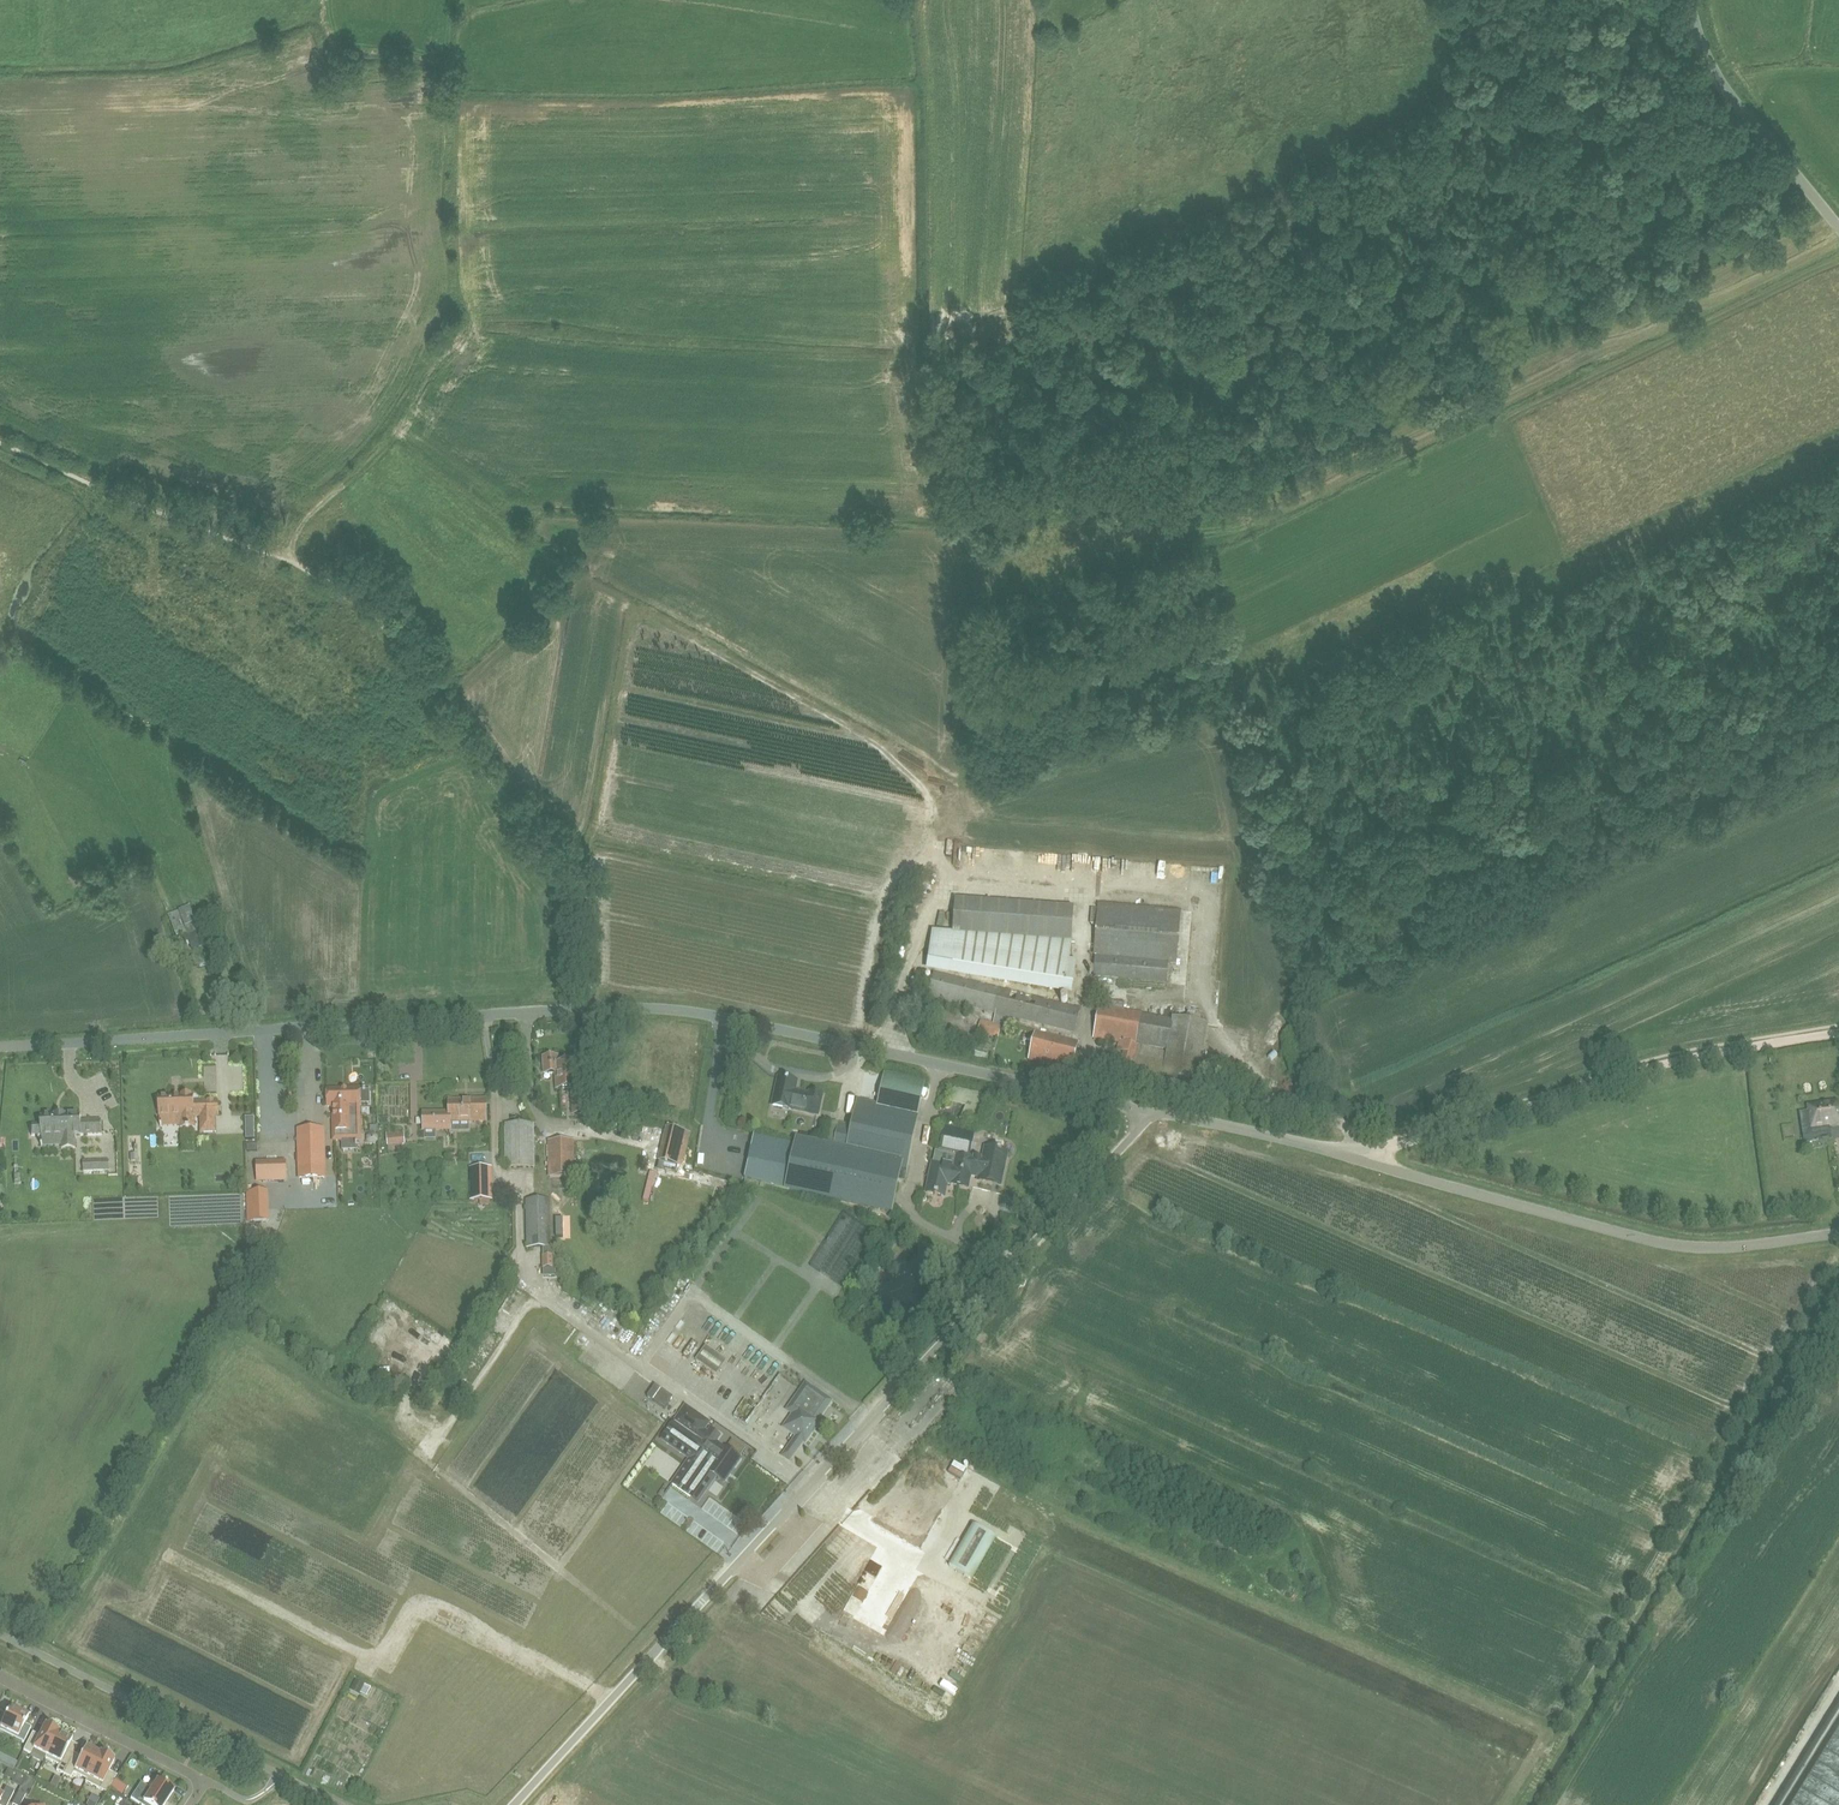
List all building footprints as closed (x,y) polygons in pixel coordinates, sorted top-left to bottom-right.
[(932,931),(926,968),(1072,992),(1077,962),(1069,960),(1073,943),(1071,942),(1074,907),(955,899),(952,933),(932,931)] [(1166,983),(1168,963),(1176,964),(1180,910),(1097,902),(1093,955),(1094,956),(1093,976),(1166,983)] [(187,907),(167,914),(175,938),(198,930),(195,922),(193,923),(187,907)] [(197,934),(196,931),(183,936),(186,942),(188,941),(191,949),(210,943),(205,931),(197,934)] [(928,996),(996,1013),(993,1022),(1001,1024),(1008,1026),(1010,1016),(1073,1032),(1079,1008),(953,976),(935,972),(934,973),(928,996)] [(1100,998),(1099,1010),(1095,1038),(1126,1043),(1119,1068),(1129,1071),(1129,1070),(1162,1079),(1163,1074),(1197,1080),(1207,1024),(1173,1017),(1173,1020),(1123,1013),(1125,1003),(1100,998)] [(998,1037),(1001,1024),(993,1022),(993,1023),(980,1020),(977,1032),(998,1037)] [(1028,1058),(1071,1069),(1078,1041),(1035,1030),(1028,1058)] [(544,1074),(556,1073),(557,1089),(571,1088),(572,1099),(577,1099),(578,1114),(587,1113),(584,1079),(576,1080),(575,1061),(557,1063),(557,1055),(543,1057),(544,1074)] [(840,1125),(834,1148),(904,1164),(915,1115),(917,1116),(925,1081),(884,1072),(877,1106),(859,1102),(853,1128),(840,1125)] [(817,1114),(821,1094),(809,1092),(809,1094),(794,1091),(796,1081),(778,1077),(772,1105),(817,1114)] [(359,1115),(349,1115),(349,1105),(359,1105),(359,1088),(327,1089),(327,1106),(332,1106),(333,1130),(334,1130),(334,1140),(342,1140),(342,1150),(357,1149),(357,1139),(359,1139),(359,1115)] [(181,1095),(158,1096),(159,1117),(180,1116),(180,1127),(194,1126),(194,1115),(218,1115),(217,1100),(194,1101),(193,1095),(191,1095),(191,1094),(181,1095)] [(485,1100),(449,1100),(449,1112),(449,1122),(486,1121),(485,1100)] [(1837,1103),(1808,1107),(1811,1128),(1838,1124),(1838,1119),(1837,1103)] [(449,1112),(423,1113),(423,1130),(435,1129),(449,1129),(449,1122),(449,1112)] [(80,1121),(79,1114),(39,1116),(40,1125),(30,1125),(30,1136),(40,1135),(40,1136),(61,1135),(61,1148),(75,1147),(74,1135),(101,1133),(100,1120),(80,1121)] [(254,1139),(254,1117),(245,1117),(246,1139),(254,1139)] [(534,1167),(533,1123),(505,1124),(505,1167),(534,1167)] [(944,1126),(939,1151),(969,1157),(975,1132),(944,1126)] [(657,1160),(682,1166),(690,1133),(665,1127),(657,1160)] [(324,1177),(323,1129),(298,1129),(299,1177),(324,1177)] [(386,1132),(386,1134),(387,1145),(405,1143),(404,1130),(386,1132)] [(789,1193),(790,1190),(887,1211),(893,1182),(895,1177),(901,1178),(904,1164),(834,1148),(799,1140),(797,1148),(752,1138),(742,1182),(789,1193)] [(575,1140),(547,1140),(548,1177),(576,1176),(575,1162),(575,1160),(575,1140)] [(972,1164),(973,1160),(936,1153),(934,1163),(932,1163),(926,1192),(934,1194),(934,1195),(937,1195),(937,1194),(943,1195),(946,1183),(967,1188),(970,1175),(979,1177),(979,1180),(1000,1184),(1007,1152),(1001,1151),(1001,1150),(998,1150),(998,1151),(985,1148),(981,1166),(972,1164)] [(109,1171),(109,1161),(83,1161),(83,1171),(109,1171)] [(256,1162),(257,1182),(286,1181),(286,1161),(256,1162)] [(469,1200),(492,1199),(492,1175),(469,1175),(469,1200)] [(549,1199),(524,1200),(526,1248),(542,1247),(551,1247),(549,1199)] [(542,1256),(542,1268),(543,1268),(555,1267),(554,1256),(553,1256),(553,1247),(551,1247),(542,1247),(542,1256)] [(796,1436),(783,1455),(790,1459),(802,1441),(805,1443),(820,1421),(818,1420),(831,1401),(805,1383),(787,1410),(793,1414),(784,1427),(796,1436)] [(732,1440),(725,1450),(715,1442),(717,1440),(703,1430),(709,1423),(685,1407),(662,1440),(689,1459),(672,1484),(689,1497),(695,1488),(703,1494),(716,1477),(723,1482),(739,1459),(738,1459),(745,1449),(732,1440)] [(974,1525),(949,1566),(972,1579),(996,1538),(974,1525)] [(998,1539),(974,1581),(996,1594),(1021,1553),(998,1539)] [(6,1715),(0,1712),(0,1723),(2,1724),(0,1728),(0,1729),(16,1737),(15,1739),(23,1743),(31,1728),(25,1724),(26,1720),(28,1717),(10,1707),(6,1715)] [(45,1725),(39,1736),(37,1740),(30,1737),(23,1751),(30,1754),(33,1749),(46,1756),(58,1733),(59,1733),(59,1732),(45,1725)] [(61,1734),(59,1733),(58,1733),(46,1756),(45,1758),(59,1765),(56,1771),(63,1774),(72,1758),(65,1754),(71,1742),(72,1740),(69,1739),(70,1737),(62,1732),(61,1734)] [(71,1778),(73,1773),(86,1779),(99,1754),(97,1753),(98,1751),(89,1747),(89,1749),(86,1747),(81,1757),(79,1761),(72,1758),(63,1774),(71,1778)] [(100,1753),(99,1754),(86,1779),(85,1782),(106,1793),(115,1780),(106,1776),(109,1771),(114,1760),(100,1753)] [(0,1754),(0,1764),(13,1771),(17,1763),(0,1754)] [(21,1787),(25,1777),(17,1773),(12,1782),(21,1787)] [(116,1779),(110,1788),(122,1796),(128,1787),(116,1779)] [(142,1804),(164,1804),(173,1791),(171,1789),(173,1787),(164,1782),(162,1784),(157,1780),(146,1798),(135,1791),(131,1798),(142,1804)] [(14,1791),(6,1787),(2,1796),(0,1795),(0,1804),(7,1804),(14,1791)] [(19,1792),(12,1804),(21,1804),(25,1795),(19,1792)]
